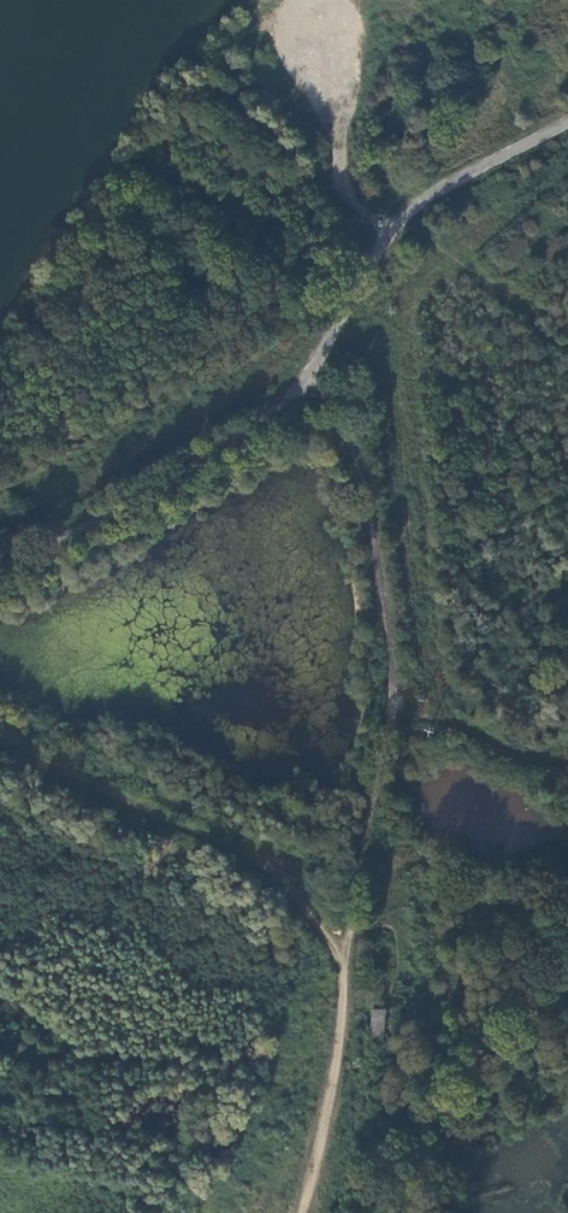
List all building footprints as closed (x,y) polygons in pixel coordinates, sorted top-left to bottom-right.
[(371,1010),(371,1036),(385,1036),(385,1010),(371,1010)] [(332,1156),(341,1157),(343,1146),(335,1144),(332,1156)]
